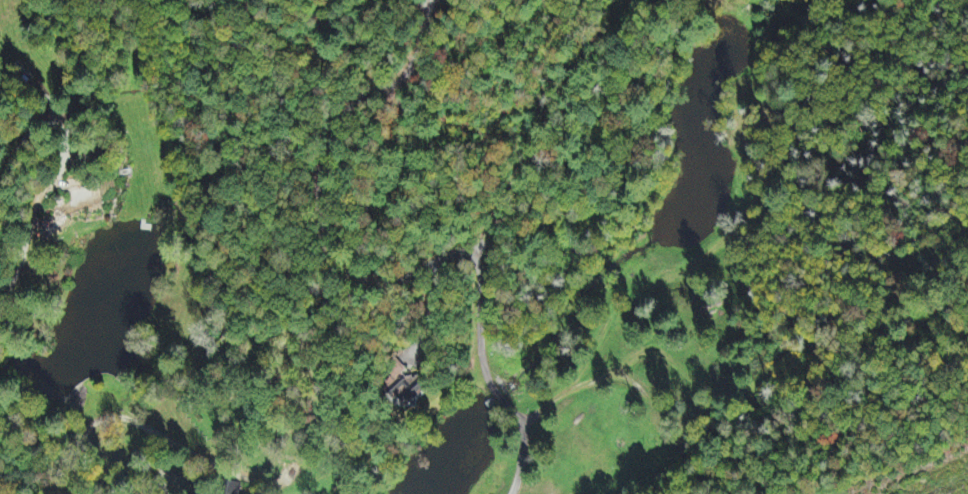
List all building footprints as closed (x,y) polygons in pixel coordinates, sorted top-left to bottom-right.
[(93,189),(82,191),(81,179),(67,181),(71,211),(92,208),(92,214),(97,214),(93,189)] [(241,484),(224,483),(223,493),(240,493),(241,484)]
